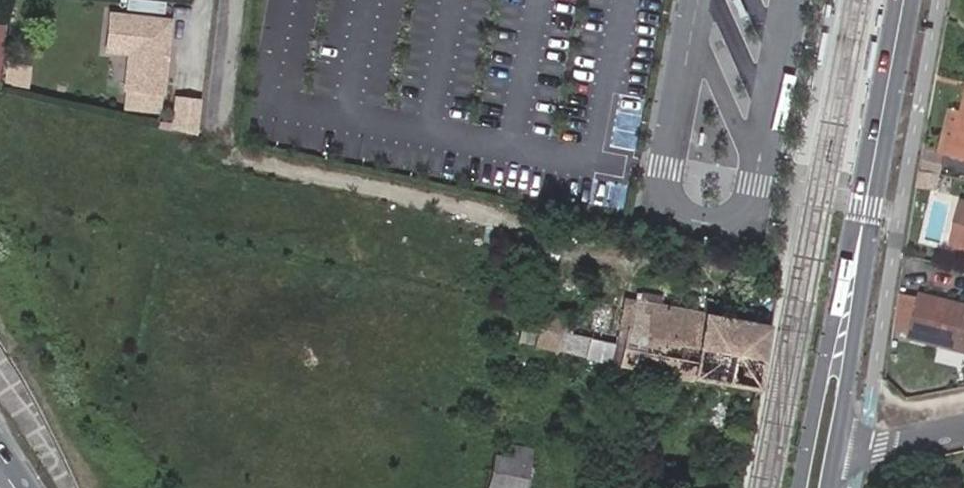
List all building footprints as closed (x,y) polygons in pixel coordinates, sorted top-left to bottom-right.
[(167,21),(108,13),(104,50),(127,53),(122,86),(159,91),(167,21)] [(957,85),(959,80),(939,75),(938,80),(957,85)] [(159,91),(122,86),(120,105),(158,108),(159,91)] [(175,99),(171,130),(194,135),(198,101),(175,99)] [(954,157),(963,116),(963,114),(952,112),(943,150),(942,153),(946,154),(954,157)] [(954,157),(963,159),(963,116),(954,157)] [(942,153),(943,150),(926,146),(924,153),(945,157),(946,154),(942,153)] [(940,174),(945,157),(924,153),(921,170),(940,174)] [(963,203),(952,245),(963,248),(963,204),(963,203)] [(566,295),(541,290),(538,304),(530,344),(579,355),(587,317),(563,312),(566,295)] [(902,293),(895,333),(909,337),(909,339),(963,352),(963,306),(919,295),(919,298),(902,293)] [(616,364),(754,390),(767,323),(629,297),(616,364)] [(510,444),(509,453),(529,457),(531,448),(510,444)] [(509,453),(508,458),(492,455),(486,487),(523,487),(529,457),(509,453)]
